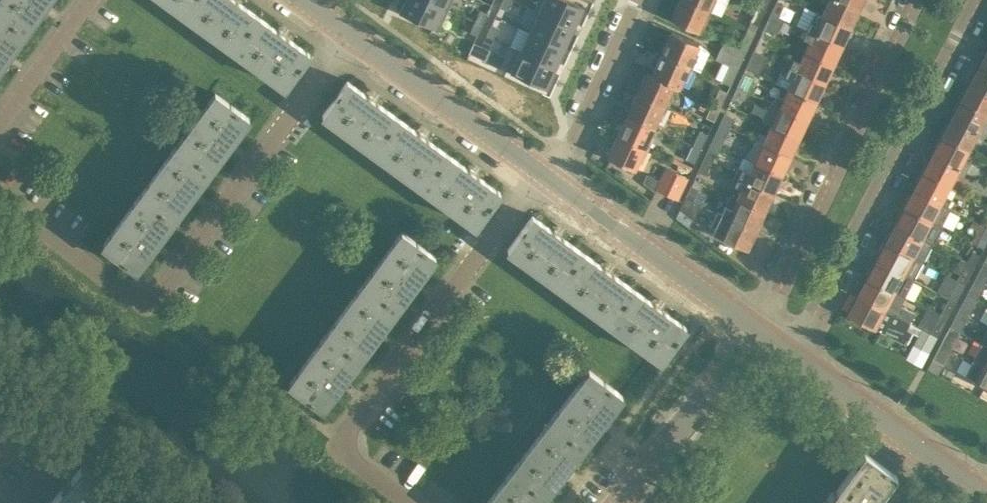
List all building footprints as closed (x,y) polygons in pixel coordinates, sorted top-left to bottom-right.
[(26,28),(47,0),(0,0),(0,9),(26,28)] [(182,11),(190,0),(167,0),(182,11)] [(257,14),(237,0),(190,0),(182,11),(233,47),(257,14)] [(400,11),(439,29),(448,8),(430,0),(405,0),(400,11)] [(448,8),(452,0),(430,0),(448,8)] [(499,6),(506,10),(511,0),(502,0),(499,6)] [(533,10),(537,12),(538,11),(573,27),(582,7),(568,0),(538,0),(533,10)] [(671,18),(699,31),(708,10),(688,0),(679,0),(671,18)] [(708,10),(713,0),(688,0),(708,10)] [(765,10),(769,0),(760,0),(757,6),(765,10)] [(819,1),(826,5),(822,14),(852,29),(857,19),(855,16),(858,10),(837,0),(820,0),(819,1)] [(858,10),(862,2),(864,2),(865,0),(837,0),(858,10)] [(776,1),(770,13),(778,16),(784,4),(776,1)] [(758,25),(765,10),(757,6),(750,21),(758,25)] [(0,9),(0,65),(26,28),(0,9)] [(480,10),(475,20),(482,24),(487,13),(480,10)] [(537,12),(529,31),(564,47),(573,27),(538,11),(537,12)] [(809,22),(806,30),(841,46),(844,39),(847,39),(852,29),(822,14),(814,11),(809,22)] [(770,13),(765,24),(773,27),(778,16),(770,13)] [(257,14),(233,47),(284,84),(308,51),(257,14)] [(475,20),(470,31),(477,35),(482,24),(475,20)] [(491,24),(486,35),(493,38),(498,27),(491,24)] [(518,26),(509,45),(516,48),(555,66),(564,47),(529,31),(518,26)] [(725,37),(720,48),(743,58),(755,32),(747,28),(740,43),(725,37)] [(806,30),(802,38),(809,42),(804,51),(835,66),(839,56),(838,53),(841,46),(806,30)] [(761,54),(761,53),(770,35),(770,34),(762,31),(753,50),(761,54)] [(672,32),(662,52),(690,65),(700,70),(709,51),(699,45),(672,32)] [(486,35),(481,46),(488,49),(493,38),(486,35)] [(469,53),(484,59),(488,49),(481,46),(474,42),(469,53)] [(516,48),(506,69),(545,87),(555,66),(516,48)] [(743,58),(720,48),(715,59),(730,65),(722,81),(730,85),(743,58)] [(977,64),(986,69),(986,49),(985,53),(982,52),(977,64)] [(767,55),(761,53),(761,54),(753,50),(745,67),(758,73),(767,55)] [(789,57),(785,65),(824,84),(827,76),(830,76),(835,66),(804,51),(799,62),(792,58),(789,57)] [(662,52),(652,74),(674,84),(673,85),(679,88),(683,80),(690,65),(662,52)] [(969,82),(986,92),(986,69),(977,64),(971,74),(973,75),(969,82)] [(784,65),(780,72),(785,74),(792,77),(787,88),(818,102),(822,92),(821,90),(824,84),(785,65),(784,65)] [(646,72),(637,92),(664,105),(673,85),(674,84),(652,74),(646,72)] [(743,72),(736,86),(748,92),(754,78),(743,72)] [(373,150),(397,117),(346,80),(322,113),(373,150)] [(957,100),(985,114),(986,112),(986,113),(986,92),(969,82),(966,90),(963,88),(957,100)] [(744,100),(748,92),(736,86),(732,94),(744,100)] [(712,102),(720,106),(727,91),(719,87),(712,102)] [(775,95),(772,103),(807,119),(810,112),(813,112),(818,102),(787,88),(782,98),(775,95)] [(214,91),(177,142),(210,166),(247,115),(214,91)] [(637,92),(627,114),(654,127),(664,105),(637,92)] [(950,118),(983,135),(986,137),(986,113),(986,112),(985,114),(957,100),(952,110),(954,111),(950,118)] [(714,121),(720,106),(712,102),(705,117),(714,121)] [(770,102),(762,121),(770,124),(801,138),(805,128),(804,126),(807,119),(772,103),(770,102)] [(701,103),(698,109),(706,113),(709,106),(701,103)] [(724,111),(719,123),(729,127),(734,116),(724,111)] [(627,114),(616,136),(644,148),(654,127),(627,114)] [(423,186),(447,153),(397,117),(373,150),(423,186)] [(945,123),(939,134),(967,149),(973,139),(979,142),(983,135),(950,118),(947,124),(945,123)] [(719,123),(713,135),(723,139),(729,127),(719,123)] [(758,131),(755,139),(790,156),(793,149),(796,148),(801,138),(770,124),(766,135),(758,131)] [(693,144),(701,148),(708,133),(699,130),(693,144)] [(936,146),(932,153),(964,170),(974,175),(978,167),(969,162),(962,159),(967,149),(939,134),(934,144),(936,146)] [(616,136),(607,157),(634,169),(644,148),(616,136)] [(755,139),(751,147),(758,150),(753,161),(784,175),(788,165),(787,163),(790,156),(755,139)] [(210,166),(177,142),(140,193),(173,217),(210,166)] [(694,163),(701,148),(693,144),(686,159),(694,163)] [(708,148),(702,160),(711,163),(716,152),(708,148)] [(447,153),(423,186),(474,223),(498,190),(447,153)] [(926,159),(920,170),(948,185),(953,175),(960,179),(964,170),(932,153),(928,160),(926,159)] [(705,175),(711,163),(702,160),(697,171),(705,175)] [(738,166),(734,174),(773,192),(776,186),(779,185),(784,175),(753,161),(749,171),(738,166)] [(667,195),(677,172),(665,167),(659,179),(660,180),(656,189),(667,195)] [(917,182),(913,188),(946,206),(950,198),(943,195),(948,185),(920,170),(915,181),(917,182)] [(677,173),(667,195),(678,199),(688,178),(677,172),(677,173)] [(655,189),(656,189),(660,180),(659,179),(646,173),(642,182),(655,191),(655,189)] [(734,174),(731,181),(742,186),(736,198),(766,212),(771,202),(769,200),(773,192),(734,174)] [(690,185),(685,197),(693,200),(694,199),(698,189),(690,185)] [(907,195),(902,205),(930,220),(937,223),(942,225),(951,208),(946,206),(913,188),(909,196),(907,195)] [(173,217),(140,193),(103,244),(136,268),(173,217)] [(724,205),(720,213),(756,230),(759,223),(762,222),(766,212),(736,198),(729,195),(724,205)] [(701,203),(697,201),(694,199),(693,200),(685,197),(675,218),(688,228),(689,226),(692,219),(693,219),(701,203)] [(898,217),(895,223),(928,240),(932,243),(934,243),(943,227),(941,226),(937,223),(930,220),(902,205),(896,216),(898,217)] [(717,211),(708,230),(719,235),(747,248),(748,246),(751,246),(754,238),(753,236),(756,230),(720,213),(717,211)] [(558,284),(582,251),(531,214),(507,247),(558,284)] [(888,231),(883,240),(912,255),(923,261),(932,243),(928,240),(895,223),(891,231),(888,231)] [(983,248),(986,241),(986,227),(985,226),(976,244),(983,248)] [(401,230),(363,281),(396,305),(434,254),(401,230)] [(879,253),(876,259),(909,276),(913,279),(923,261),(912,255),(883,240),(878,251),(879,253)] [(972,250),(966,261),(975,265),(980,255),(972,250)] [(608,321),(632,288),(582,251),(558,284),(608,321)] [(965,284),(975,265),(966,261),(960,258),(953,270),(959,273),(956,280),(965,284)] [(869,267),(865,275),(893,289),(905,295),(913,279),(909,276),(876,259),(872,267),(869,267)] [(975,277),(982,282),(984,283),(986,277),(986,263),(983,261),(980,266),(975,277)] [(865,275),(855,293),(890,312),(909,322),(914,312),(900,305),(905,295),(893,289),(865,275)] [(974,277),(966,293),(978,298),(986,283),(984,283),(982,282),(975,277),(974,277)] [(396,305),(363,281),(326,331),(359,355),(396,305)] [(948,296),(948,297),(956,301),(961,290),(954,286),(949,296),(948,296)] [(632,288),(608,321),(659,358),(683,325),(632,288)] [(855,293),(846,310),(848,312),(847,314),(888,336),(905,345),(912,332),(911,331),(906,329),(909,322),(890,312),(855,293)] [(966,293),(958,309),(969,315),(978,298),(966,293)] [(948,297),(939,313),(947,318),(956,301),(948,297)] [(958,309),(950,324),(961,330),(969,315),(958,309)] [(939,313),(929,332),(937,336),(947,318),(939,313)] [(950,324),(941,341),(949,345),(954,336),(957,337),(961,330),(950,324)] [(923,329),(915,344),(929,351),(931,348),(937,336),(929,332),(923,329)] [(326,331),(308,356),(288,382),(321,406),(359,355),(326,331)] [(932,358),(926,369),(927,369),(937,375),(938,373),(939,371),(943,364),(944,365),(945,364),(953,348),(949,345),(941,341),(932,358)] [(972,357),(978,360),(986,364),(986,344),(981,341),(972,357)] [(963,374),(975,380),(981,384),(983,385),(986,387),(986,364),(978,360),(972,357),(963,374)] [(587,367),(549,417),(582,442),(620,392),(587,367)] [(582,442),(549,417),(511,467),(544,492),(582,442)] [(891,480),(896,474),(864,451),(828,500),(832,502),(875,502),(891,480)] [(116,485),(86,460),(49,502),(101,502),(116,485)] [(511,467),(484,502),(536,502),(544,492),(511,467)]
